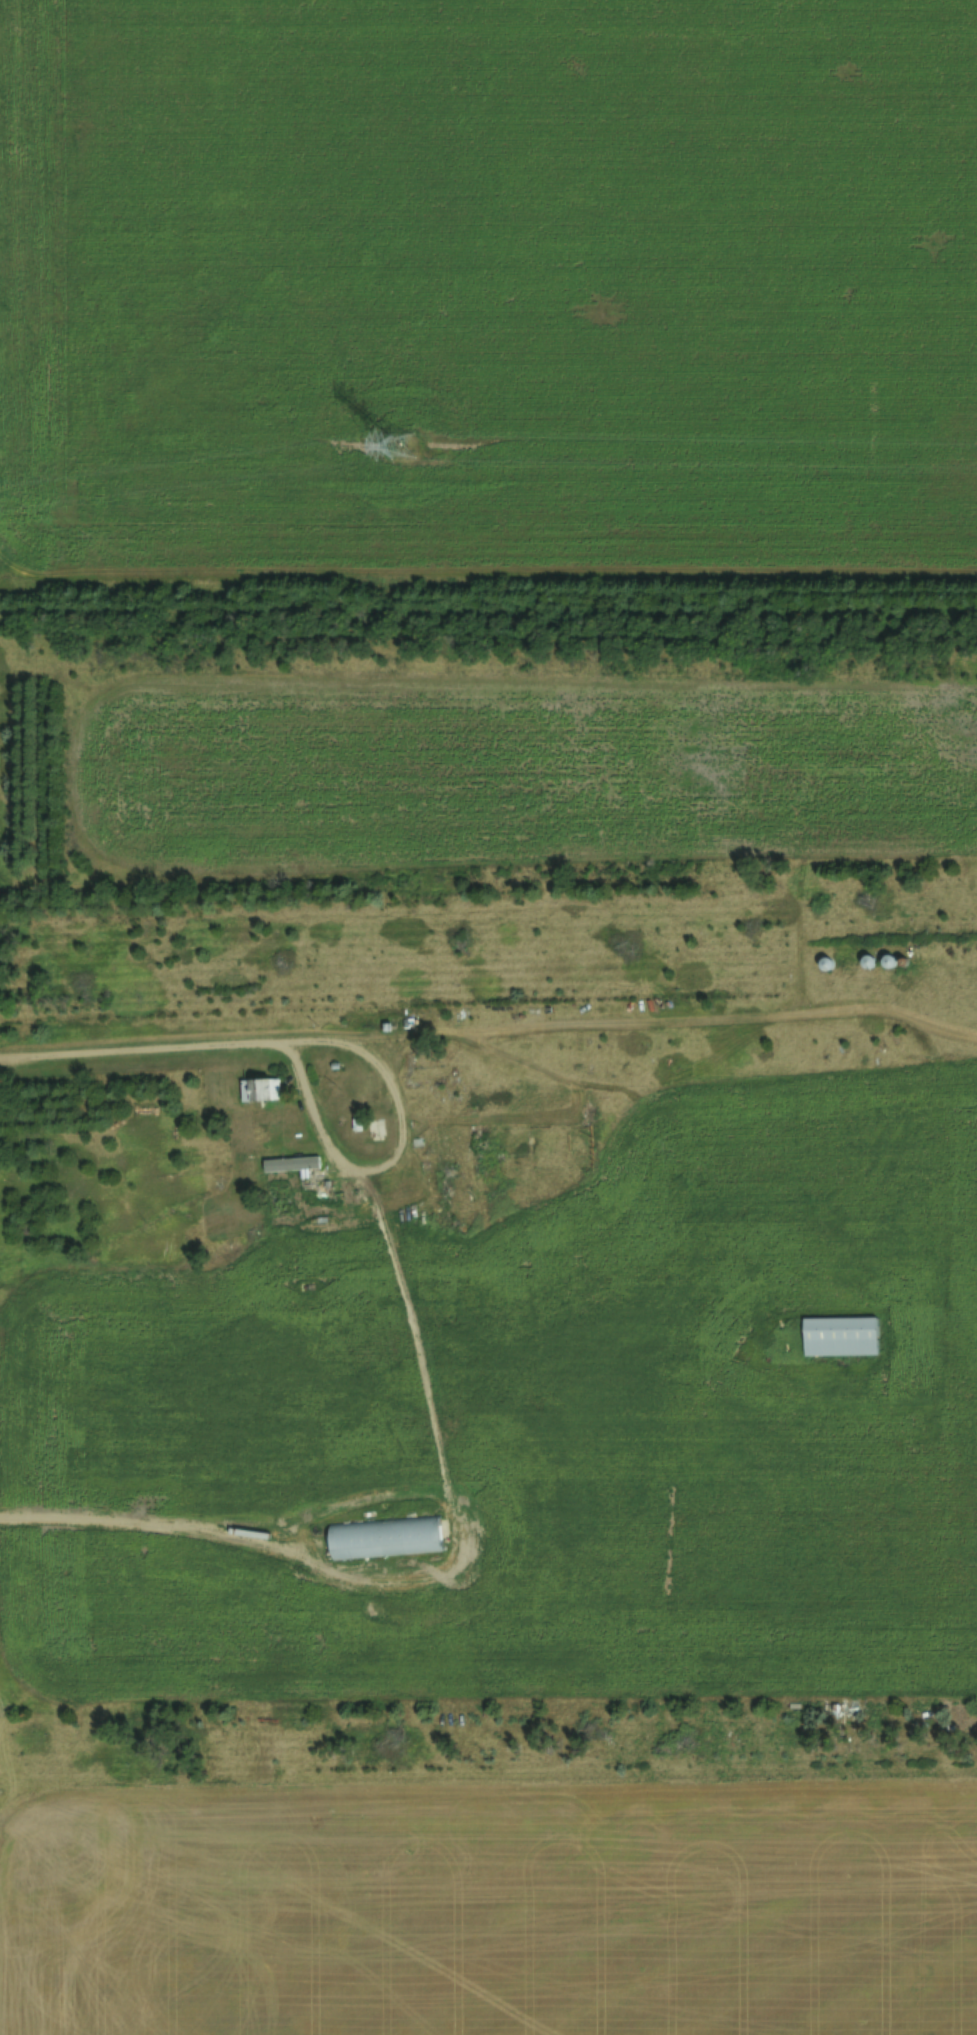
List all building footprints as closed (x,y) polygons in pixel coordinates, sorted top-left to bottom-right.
[(816,963),(824,973),(832,966),(824,956),(816,963)] [(867,969),(873,963),(866,956),(860,962),(867,969)] [(239,1080),(239,1102),(277,1102),(277,1080),(239,1080)] [(261,1160),(261,1173),(319,1172),(319,1159),(261,1160)] [(875,1318),(801,1319),(801,1357),(875,1356),(875,1318)] [(439,1554),(437,1518),(325,1524),(327,1560),(439,1554)]
